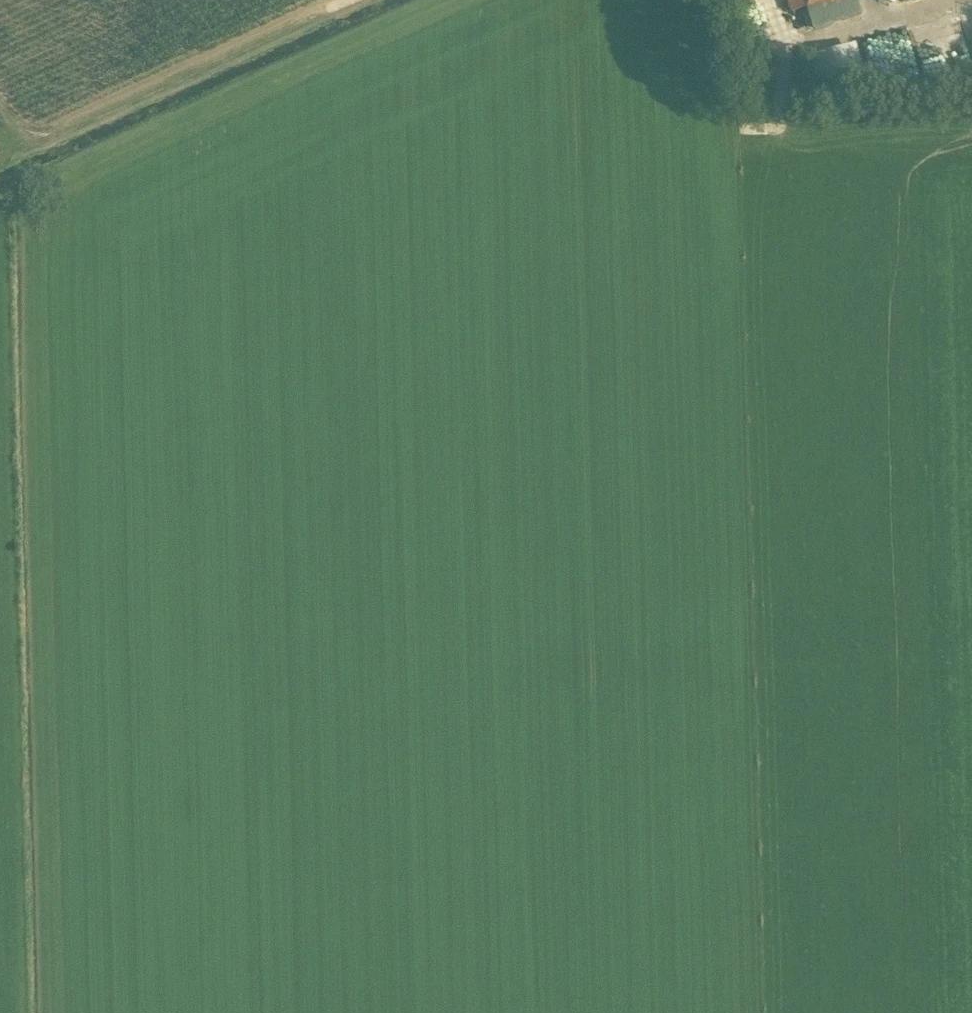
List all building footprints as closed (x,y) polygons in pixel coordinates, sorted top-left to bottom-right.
[(855,42),(809,52),(818,93),(864,83),(855,42)]
